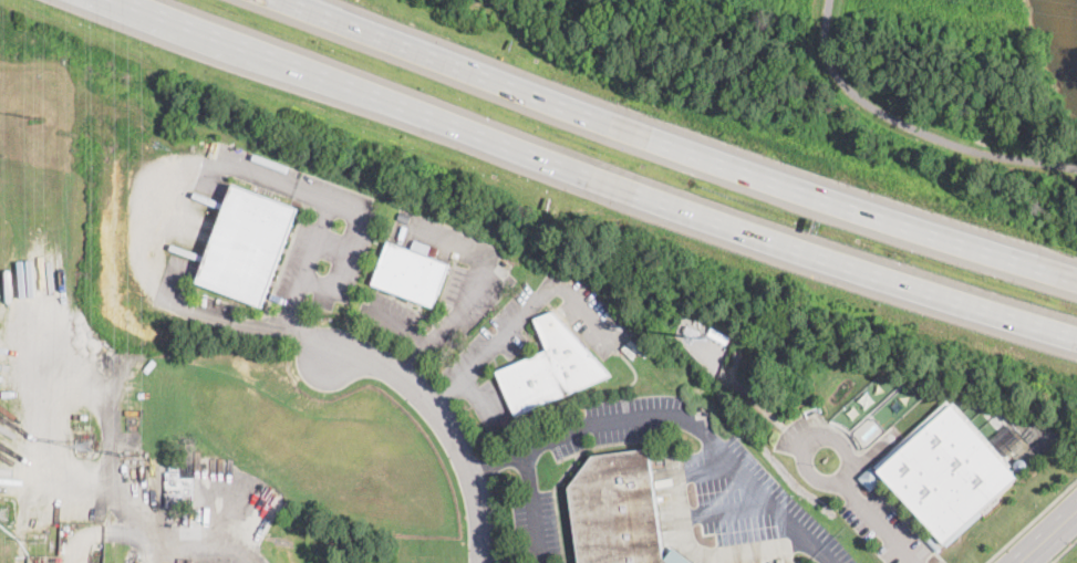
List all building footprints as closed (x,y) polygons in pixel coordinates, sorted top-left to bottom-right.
[(263,301),(262,306),(197,282),(203,265),(234,184),(299,209),(263,301)] [(411,215),(408,222),(396,218),(400,211),(411,215)] [(431,244),(427,253),(411,248),(414,239),(431,244)] [(449,264),(434,307),(372,285),(387,242),(449,264)] [(437,247),(434,256),(428,253),(432,244),(437,247)] [(565,395),(516,417),(497,373),(547,350),(534,319),(552,311),(611,376),(565,395)] [(700,330),(696,337),(684,331),(687,324),(700,330)] [(731,335),(727,343),(708,333),(713,325),(731,335)] [(947,399),(951,403),(954,400),(1011,463),(1008,466),(1017,477),(980,511),(982,513),(944,546),(933,534),(935,533),(874,465),(947,399)] [(673,549),(693,562),(579,562),(569,488),(593,456),(649,448),(650,457),(664,559),(673,549)] [(1021,471),(1016,469),(1014,468),(1014,465),(1015,461),(1017,458),(1022,458),(1024,459),(1026,462),(1026,467),(1024,469),(1021,471)] [(870,490),(859,478),(872,466),(883,478),(870,490)] [(193,493),(191,504),(165,504),(165,493),(193,493)] [(936,551),(925,538),(929,534),(941,548),(936,551)]
